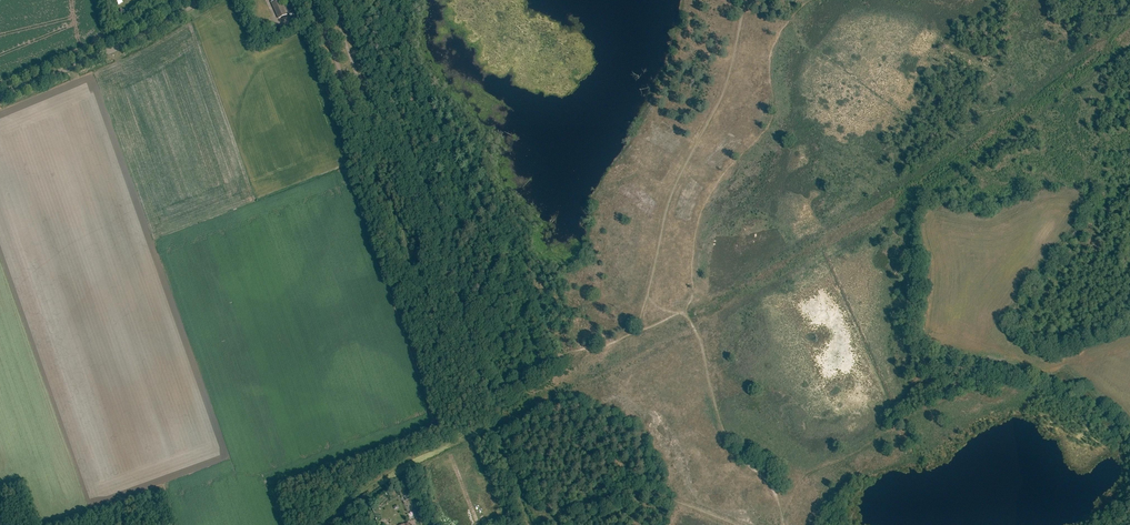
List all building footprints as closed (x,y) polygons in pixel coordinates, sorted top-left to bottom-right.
[(271,2),(278,18),(287,14),(281,0),(274,0),(271,2)] [(287,30),(283,24),(278,26),(281,33),(287,30)]
